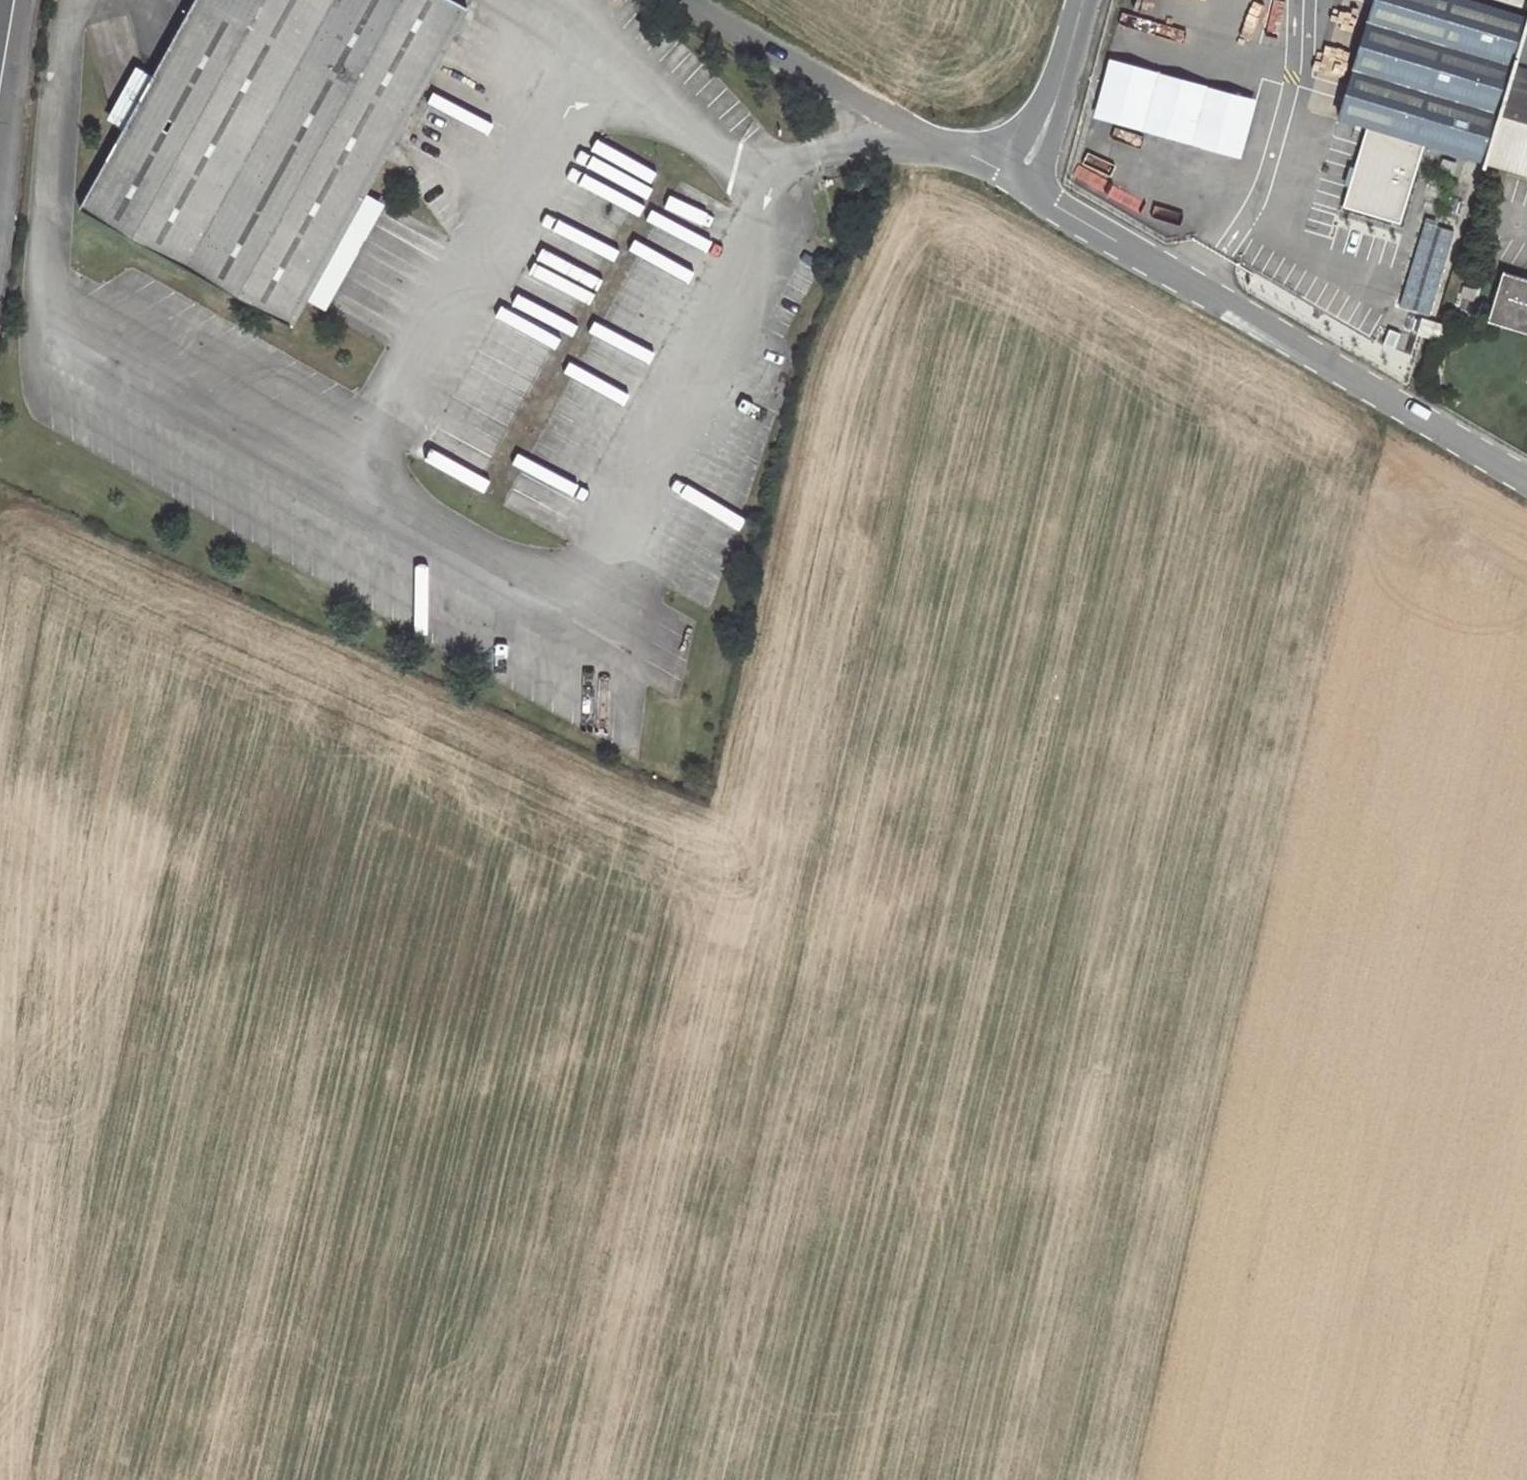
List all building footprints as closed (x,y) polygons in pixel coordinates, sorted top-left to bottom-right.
[(81,208),(291,325),(468,9),(452,0),(197,0),(81,208)] [(1492,0),(1376,0),(1341,113),(1488,158),(1526,28),(1526,10),(1492,0)] [(1488,158),(1526,170),(1526,28),(1488,158)] [(1254,104),(1110,63),(1094,117),(1238,158),(1254,104)] [(1382,157),(1333,143),(1320,189),(1369,203),(1372,191),(1382,157)] [(1461,164),(1423,153),(1419,165),(1457,177),(1461,164)] [(1408,164),(1382,157),(1372,191),(1398,198),(1399,197),(1407,169),(1408,164)] [(1432,176),(1407,169),(1399,197),(1424,204),(1432,176)] [(1498,271),(1484,317),(1526,330),(1526,279),(1498,271)] [(1438,322),(1425,318),(1419,335),(1432,340),(1438,322)] [(1445,343),(1450,326),(1438,322),(1432,340),(1445,343)]
